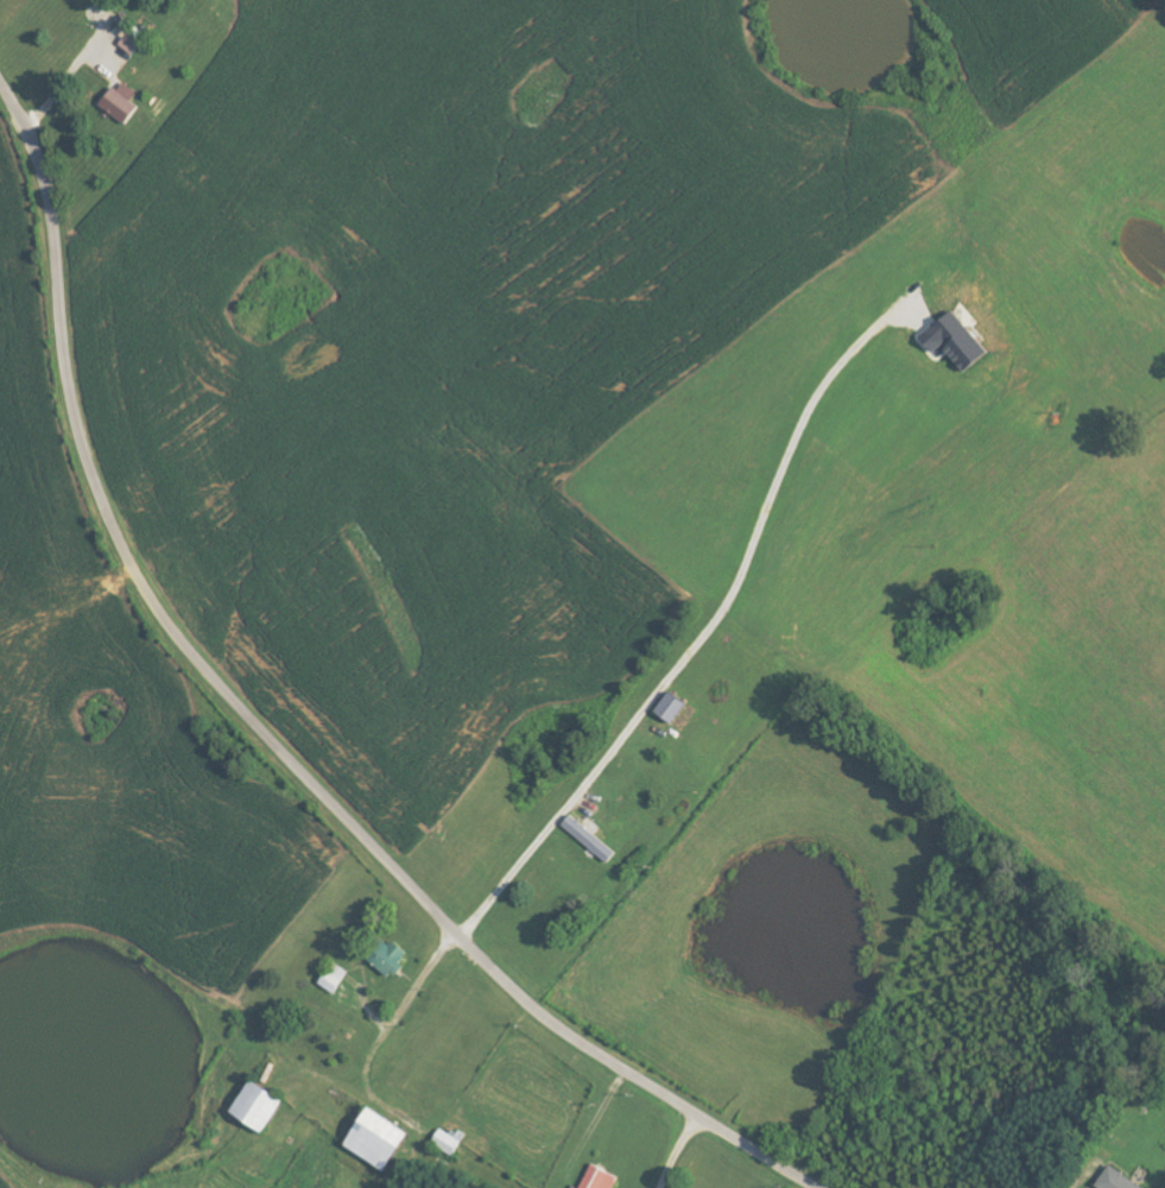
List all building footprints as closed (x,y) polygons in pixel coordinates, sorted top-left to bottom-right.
[(128,65),(145,41),(131,31),(113,55),(128,65)] [(133,100),(140,92),(125,80),(104,105),(128,125),(142,108),(133,100)] [(925,336),(937,353),(949,345),(968,372),(993,354),(961,310),(925,336)] [(691,704),(674,692),(660,713),(677,724),(691,704)] [(564,829),(613,862),(621,850),(572,817),(564,829)] [(412,953),(391,940),(376,963),(397,977),(412,953)] [(341,994),(351,971),(335,963),(324,986),(341,994)] [(269,1134),(289,1100),(256,1080),(235,1114),(269,1134)] [(350,1149),(393,1173),(415,1133),(372,1109),(350,1149)] [(621,1177),(596,1164),(583,1187),(616,1187),(621,1177)] [(1101,1187),(1146,1187),(1114,1166),(1100,1187),(1101,1187)]
